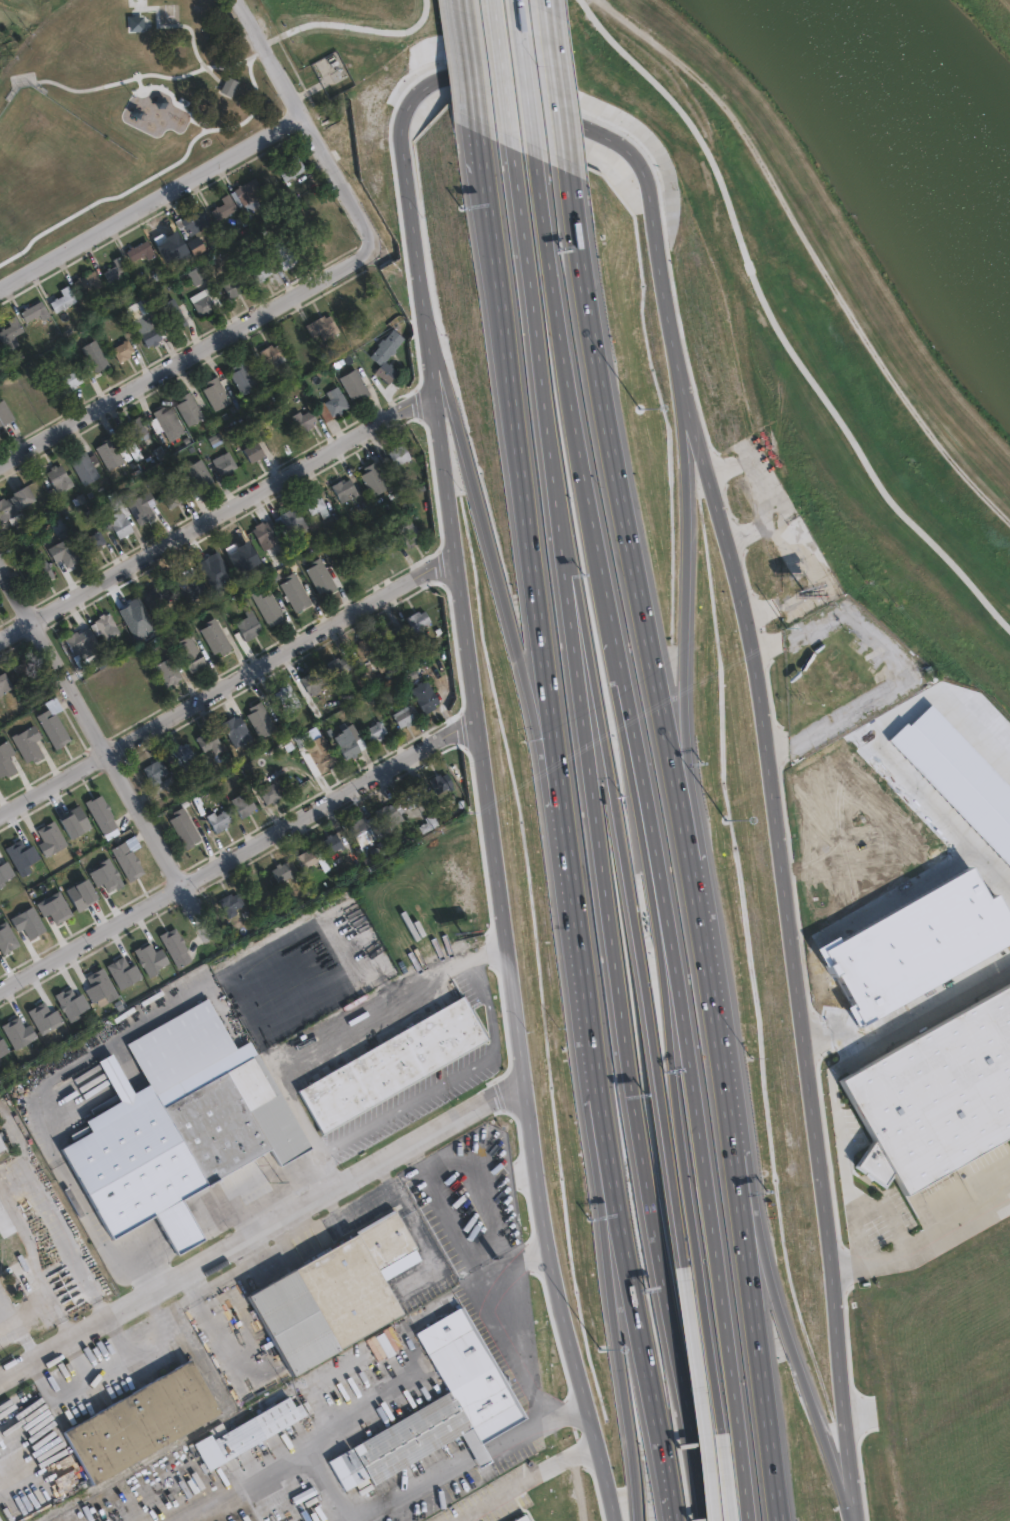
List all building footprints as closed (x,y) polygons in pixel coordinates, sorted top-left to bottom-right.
[(129,31),(143,30),(142,15),(128,16),(129,31)] [(350,76),(334,84),(333,83),(326,87),(314,63),(337,51),(350,76)] [(237,81),(230,96),(220,91),(227,76),(237,81)] [(309,163),(288,176),(282,166),(295,158),(292,153),(300,148),(309,163)] [(255,198),(259,206),(247,212),(243,205),(216,221),(211,212),(224,204),(220,198),(254,178),(263,194),(255,198)] [(201,208),(210,224),(190,236),(185,229),(181,231),(175,221),(179,218),(181,220),(201,208)] [(205,249),(194,256),(186,243),(197,236),(205,249)] [(296,261),(283,270),(268,246),(281,238),(296,261)] [(146,241),(155,256),(147,260),(144,254),(131,261),(126,252),(146,241)] [(128,271),(108,282),(102,273),(115,265),(112,260),(120,256),(128,271)] [(263,277),(256,282),(248,269),(263,260),(269,271),(262,276),(263,277)] [(93,270),(102,286),(94,290),(91,285),(78,292),(73,282),(93,270)] [(243,270),(250,284),(233,293),(224,276),(231,271),(233,275),(243,270)] [(76,301),(55,313),(49,303),(62,295),(59,290),(67,286),(76,301)] [(218,304),(198,315),(188,297),(209,286),(218,304)] [(191,317),(182,322),(181,320),(173,324),(160,300),(176,291),(191,317)] [(40,301),(49,317),(41,321),(38,315),(25,322),(20,313),(40,301)] [(329,312),(338,328),(334,331),(324,337),(321,331),(313,335),(306,323),(324,313),(325,315),(329,312)] [(6,350),(0,339),(0,330),(9,325),(6,319),(14,315),(22,330),(13,335),(18,344),(6,350)] [(165,333),(151,341),(144,328),(158,320),(165,333)] [(397,370),(388,381),(374,369),(379,362),(370,354),(392,327),(403,336),(384,359),(397,370)] [(112,360),(98,368),(83,342),(97,334),(112,360)] [(134,351),(123,357),(115,343),(131,334),(137,345),(132,348),(134,351)] [(271,342),(272,344),(277,342),(285,357),(269,366),(273,374),(268,377),(260,363),(265,360),(261,353),(256,356),(249,345),(254,342),(258,349),(271,342)] [(257,384),(241,393),(229,371),(233,368),(231,364),(243,358),(257,384)] [(88,377),(73,387),(65,373),(80,363),(88,377)] [(369,391),(359,397),(356,393),(350,396),(337,375),(354,365),(369,391)] [(230,399),(214,408),(202,386),(207,383),(204,379),(216,373),(230,399)] [(352,404),(326,416),(318,402),(330,396),(328,387),(340,382),(352,404)] [(203,415),(187,424),(175,402),(178,400),(176,395),(189,388),(203,415)] [(4,425),(0,427),(0,397),(2,396),(14,416),(3,422),(4,425)] [(161,404),(164,408),(170,404),(181,424),(165,433),(152,409),(161,404)] [(310,407),(316,418),(311,421),(313,423),(301,430),(291,413),(299,408),(301,412),(310,407)] [(140,418),(149,434),(143,437),(141,433),(132,438),(125,426),(140,418)] [(109,434),(118,449),(124,445),(127,449),(120,453),(123,458),(107,468),(93,445),(102,440),(101,439),(109,434)] [(264,452),(250,460),(242,447),(256,439),(264,452)] [(411,459),(398,467),(390,454),(404,446),(411,459)] [(100,474),(83,484),(69,459),(78,453),(77,452),(85,448),(100,474)] [(234,469),(222,476),(214,462),(230,452),(237,464),(232,467),(234,469)] [(207,485),(197,490),(183,465),(199,455),(213,479),(206,483),(207,485)] [(75,480),(57,490),(51,480),(46,483),(43,477),(49,474),(46,470),(63,460),(75,480)] [(390,489),(373,498),(361,476),(367,473),(364,468),(375,462),(390,489)] [(352,480),(358,490),(349,495),(351,499),(343,504),(333,486),(345,480),(347,482),(352,480)] [(38,496),(19,507),(12,494),(16,492),(15,489),(29,481),(38,496)] [(179,483),(184,493),(180,496),(182,499),(170,506),(160,488),(167,484),(170,488),(179,483)] [(115,488),(122,501),(123,500),(130,511),(124,514),(133,528),(118,536),(111,523),(108,525),(103,517),(111,512),(109,507),(114,504),(107,493),(115,488)] [(326,504),(329,512),(323,516),(319,508),(311,512),(304,499),(319,490),(326,504)] [(1,520),(0,518),(0,497),(4,495),(5,498),(10,495),(18,511),(1,520)] [(153,515),(143,521),(135,508),(151,499),(157,509),(152,512),(153,515)] [(298,509),(309,528),(286,540),(288,543),(281,547),(276,537),(261,545),(253,530),(268,522),(269,525),(277,521),(275,519),(292,510),(294,512),(298,509)] [(103,543),(92,550),(84,536),(100,527),(107,538),(102,541),(103,543)] [(338,585),(327,592),(324,587),(320,589),(306,566),(312,562),(311,560),(320,554),(338,585)] [(56,577),(43,584),(35,570),(48,562),(56,577)] [(313,600),(296,609),(280,581),(286,577),(284,574),(295,568),(313,600)] [(160,585),(162,587),(166,585),(172,596),(163,601),(165,605),(157,610),(154,603),(149,606),(143,595),(160,585)] [(259,586),(261,589),(266,586),(268,590),(271,589),(285,615),(271,623),(269,620),(267,621),(250,591),(259,586)] [(259,630),(247,637),(238,620),(247,614),(246,609),(253,606),(262,625),(258,628),(259,630)] [(426,611),(432,622),(422,628),(424,632),(417,636),(408,618),(420,612),(421,614),(426,611)] [(111,631),(114,636),(106,640),(102,633),(98,636),(92,626),(96,623),(95,622),(110,613),(118,626),(111,631)] [(234,646),(223,652),(220,647),(215,650),(201,626),(207,623),(205,620),(215,614),(234,646)] [(403,625),(408,634),(402,637),(403,639),(388,647),(380,634),(388,630),(389,631),(396,627),(397,628),(403,625)] [(84,627),(90,638),(78,644),(81,649),(73,653),(63,636),(72,631),(73,633),(84,627)] [(207,660),(192,669),(177,643),(180,642),(178,638),(191,631),(207,660)] [(378,649),(362,659),(355,645),(370,635),(378,649)] [(183,674),(168,683),(156,662),(171,654),(183,674)] [(345,654),(351,665),(336,674),(329,661),(339,655),(340,657),(345,654)] [(33,670),(20,678),(12,665),(25,657),(33,670)] [(13,684),(0,691),(0,670),(4,668),(13,684)] [(321,669),(326,679),(317,684),(320,688),(312,693),(302,675),(314,669),(316,671),(321,669)] [(295,710),(290,713),(276,690),(282,686),(281,685),(289,680),(300,700),(292,705),(295,710)] [(424,687),(428,692),(435,689),(442,701),(434,706),(434,707),(428,711),(416,691),(424,687)] [(278,725),(261,735),(248,711),(253,708),(250,703),(262,696),(278,725)] [(418,716),(403,725),(395,711),(410,703),(418,716)] [(48,708),(50,714),(59,710),(74,738),(56,747),(38,713),(48,708)] [(236,712),(238,715),(242,712),(247,722),(239,727),(241,731),(234,736),(224,719),(236,712)] [(384,735),(373,742),(365,728),(381,719),(389,732),(384,735)] [(45,753),(35,759),(34,756),(27,759),(12,733),(34,721),(43,734),(37,738),(45,753)] [(368,744),(346,756),(335,736),(357,724),(368,744)] [(215,727),(221,738),(206,746),(199,733),(209,728),(210,730),(215,727)] [(334,762),(323,769),(312,751),(320,746),(315,738),(324,732),(338,756),(333,759),(334,762)] [(1,776),(0,774),(0,740),(8,736),(16,750),(11,754),(19,767),(1,776)] [(188,740),(199,760),(188,766),(184,760),(181,761),(173,748),(188,740)] [(164,757),(170,768),(160,774),(162,778),(154,782),(144,764),(156,758),(158,760),(164,757)] [(182,785),(172,791),(164,778),(174,771),(182,785)] [(448,774),(454,785),(438,794),(430,781),(441,774),(442,777),(448,774)] [(281,792),(267,800),(259,786),(273,778),(281,792)] [(425,802),(410,810),(402,796),(424,784),(430,795),(423,799),(425,802)] [(251,814),(244,818),(232,798),(249,788),(259,806),(250,811),(251,814)] [(104,796),(117,819),(115,820),(120,829),(106,837),(87,803),(94,799),(95,801),(104,796)] [(201,839),(185,849),(167,817),(172,814),(170,811),(181,805),(201,839)] [(394,805),(400,815),(391,821),(393,825),(386,829),(376,812),(388,805),(389,807),(394,805)] [(94,829),(75,841),(64,823),(76,815),(73,811),(80,807),(94,829)] [(224,809),(230,819),(225,821),(226,824),(215,830),(206,813),(213,810),(215,813),(224,809)] [(440,825),(424,835),(419,828),(428,823),(426,819),(434,814),(440,825)] [(365,819),(373,832),(358,840),(350,827),(357,822),(358,824),(365,819)] [(70,847),(48,858),(41,845),(46,843),(39,831),(56,822),(70,847)] [(344,847),(330,855),(323,843),(337,834),(344,847)] [(3,847),(19,877),(29,871),(26,865),(39,858),(32,845),(25,848),(20,838),(3,847)] [(386,840),(390,848),(399,843),(401,848),(376,861),(371,851),(379,847),(377,844),(386,840)] [(126,842),(133,853),(134,852),(147,875),(131,883),(113,849),(126,842)] [(313,851),(319,862),(304,870),(297,857),(307,851),(309,853),(313,851)] [(4,883),(2,881),(12,875),(0,856),(0,886),(4,883)] [(108,857),(124,885),(110,893),(103,882),(96,887),(86,870),(108,857)] [(294,875),(280,883),(273,871),(292,860),(299,871),(293,874),(294,875)] [(91,908),(81,914),(68,892),(89,879),(102,900),(90,907),(91,908)] [(61,892),(75,917),(58,926),(52,915),(46,918),(39,904),(61,892)] [(239,893),(245,905),(236,910),(239,914),(230,919),(220,901),(232,894),(234,896),(239,893)] [(35,907),(49,933),(31,942),(25,930),(19,933),(12,919),(35,907)] [(18,944),(0,953),(0,921),(4,919),(18,944)] [(176,928),(188,951),(186,952),(192,962),(177,970),(158,935),(167,930),(168,932),(176,928)] [(133,950),(147,977),(169,966),(160,948),(155,951),(150,941),(133,950)] [(105,966),(118,988),(141,976),(134,963),(129,966),(123,956),(105,966)] [(102,969),(118,998),(109,1003),(106,998),(93,1006),(84,991),(91,987),(85,978),(94,974),(102,969)] [(854,1075),(1009,986),(1009,1139),(914,1194),(911,1189),(899,1171),(890,1185),(862,1165),(882,1138),(848,1078),(854,1075)] [(52,995),(68,1020),(90,1007),(81,993),(75,996),(70,988),(63,992),(62,989),(52,995)] [(487,1039),(325,1134),(300,1092),(463,997),(487,1039)] [(27,1011),(40,1035),(64,1022),(56,1009),(50,1012),(44,1002),(27,1011)] [(12,1050),(35,1037),(28,1024),(23,1026),(17,1015),(0,1024),(0,1027),(12,1050)] [(9,1051),(2,1038),(0,1039),(0,1056),(9,1051)] [(208,1185),(182,1200),(205,1242),(178,1256),(155,1215),(112,1239),(61,1148),(91,1131),(86,1120),(121,1101),(99,1061),(112,1053),(134,1093),(152,1084),(165,1108),(208,1185)] [(250,1110),(272,1149),(281,1165),(311,1147),(259,1055),(254,1058),(275,1096),(250,1110)] [(272,1149),(208,1185),(165,1108),(254,1058),(275,1096),(250,1110),(272,1149)] [(402,1314),(294,1376),(249,1296),(397,1212),(418,1249),(378,1271),(402,1314)] [(531,1415),(494,1436),(484,1421),(352,1496),(330,1460),(452,1389),(419,1331),(466,1304),(531,1415)] [(376,1336),(386,1357),(394,1353),(384,1332),(376,1336)] [(220,1413),(94,1485),(64,1432),(190,1360),(220,1413)] [(292,1395),(298,1405),(304,1402),(310,1413),(229,1460),(217,1439),(292,1395)]
